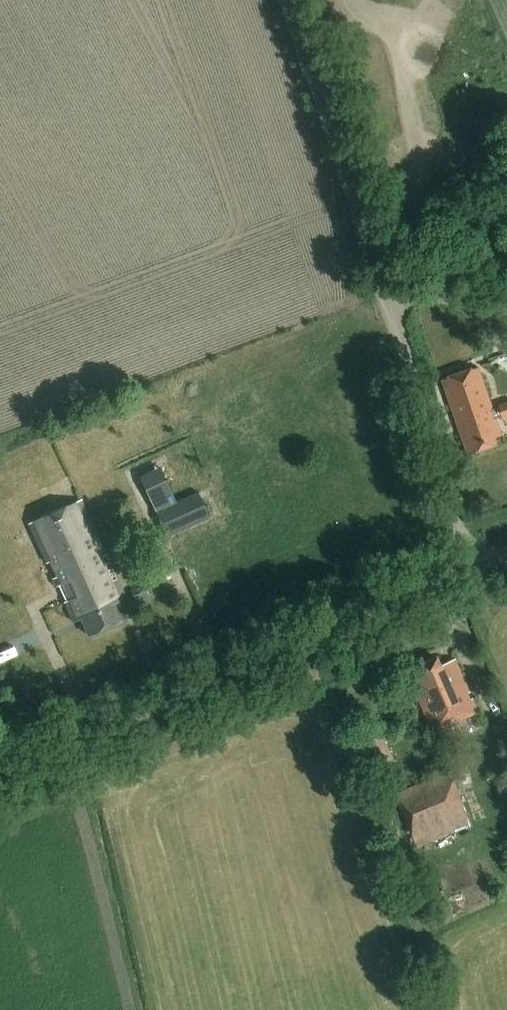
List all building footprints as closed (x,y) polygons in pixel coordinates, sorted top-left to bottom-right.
[(500,431),(496,422),(506,418),(506,401),(499,404),(501,410),(493,413),(477,364),(442,376),(466,449),(496,440),(494,433),(500,431)] [(163,452),(138,465),(147,483),(172,469),(163,452)] [(168,480),(148,489),(169,536),(211,516),(203,500),(181,510),(168,480)] [(80,499),(30,522),(48,563),(51,562),(57,576),(54,578),(58,587),(63,585),(70,599),(66,601),(75,621),(81,618),(89,636),(121,622),(123,621),(116,605),(126,599),(109,562),(106,564),(102,557),(106,556),(80,499)] [(145,583),(131,589),(137,601),(151,595),(145,583)] [(433,727),(477,706),(452,653),(438,660),(434,653),(405,667),(433,727)] [(417,846),(472,824),(451,770),(396,791),(417,846)]
